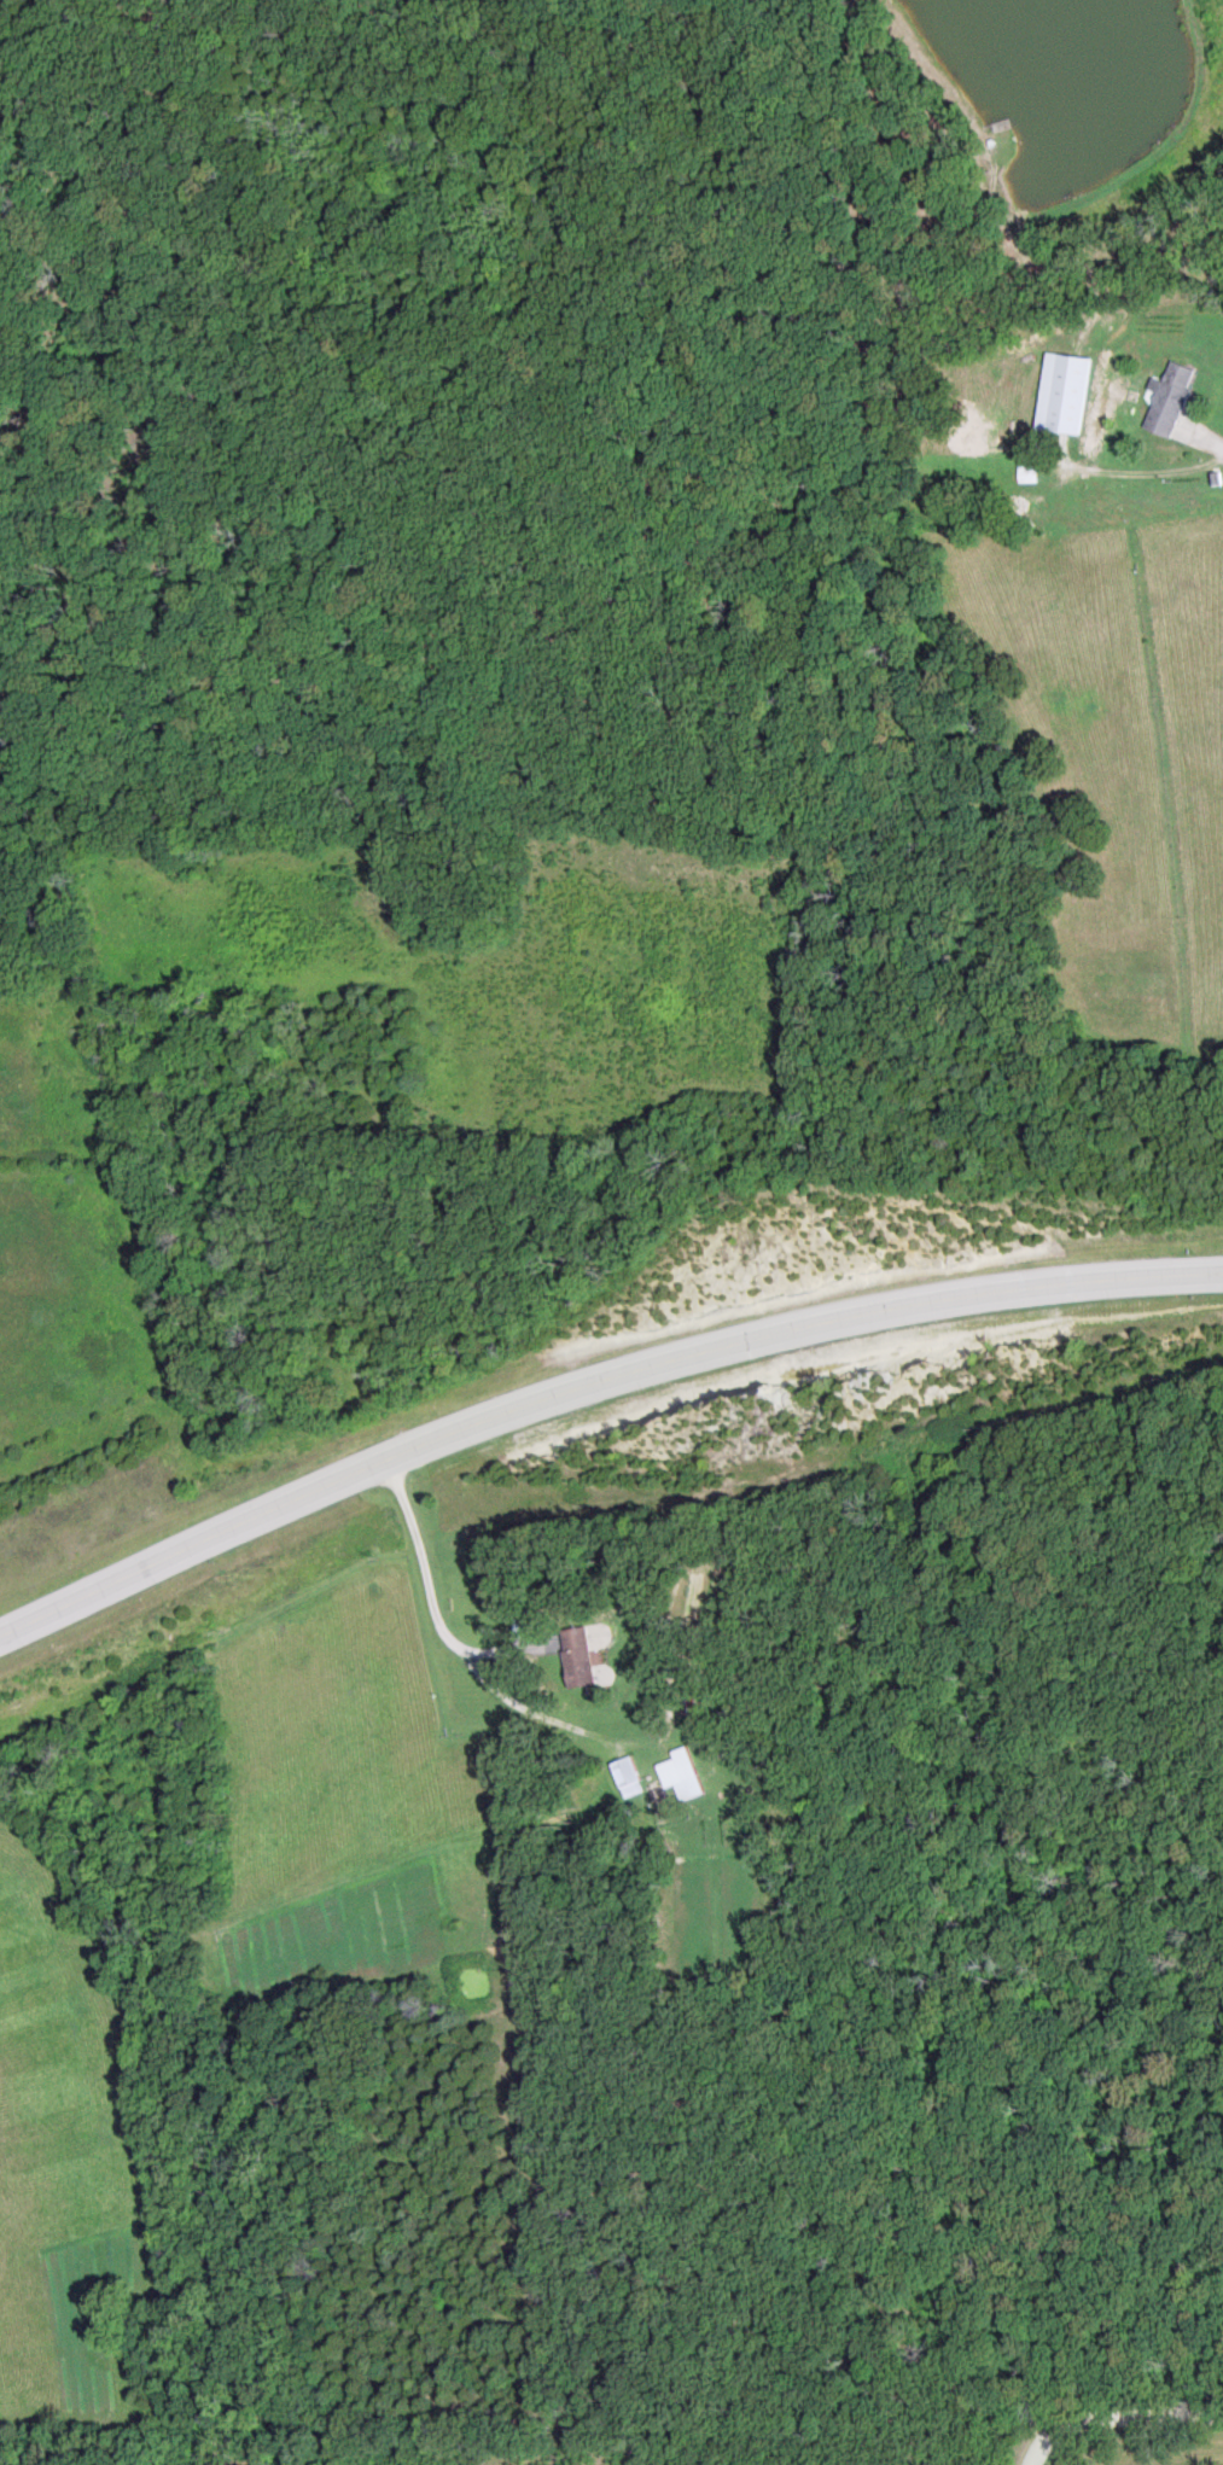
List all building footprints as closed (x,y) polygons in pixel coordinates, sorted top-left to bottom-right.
[(1050,354),(1042,431),(1089,437),(1098,359),(1050,354)] [(1176,440),(1203,372),(1174,361),(1165,383),(1155,379),(1145,402),(1155,406),(1147,428),(1176,440)] [(1082,514),(1082,496),(1066,496),(1066,514),(1082,514)] [(574,1690),(599,1685),(587,1628),(562,1633),(574,1690)] [(667,1789),(677,1786),(682,1803),(706,1795),(691,1747),(674,1752),(676,1760),(659,1766),(667,1789)] [(613,1764),(626,1799),(645,1792),(632,1758),(613,1764)]
